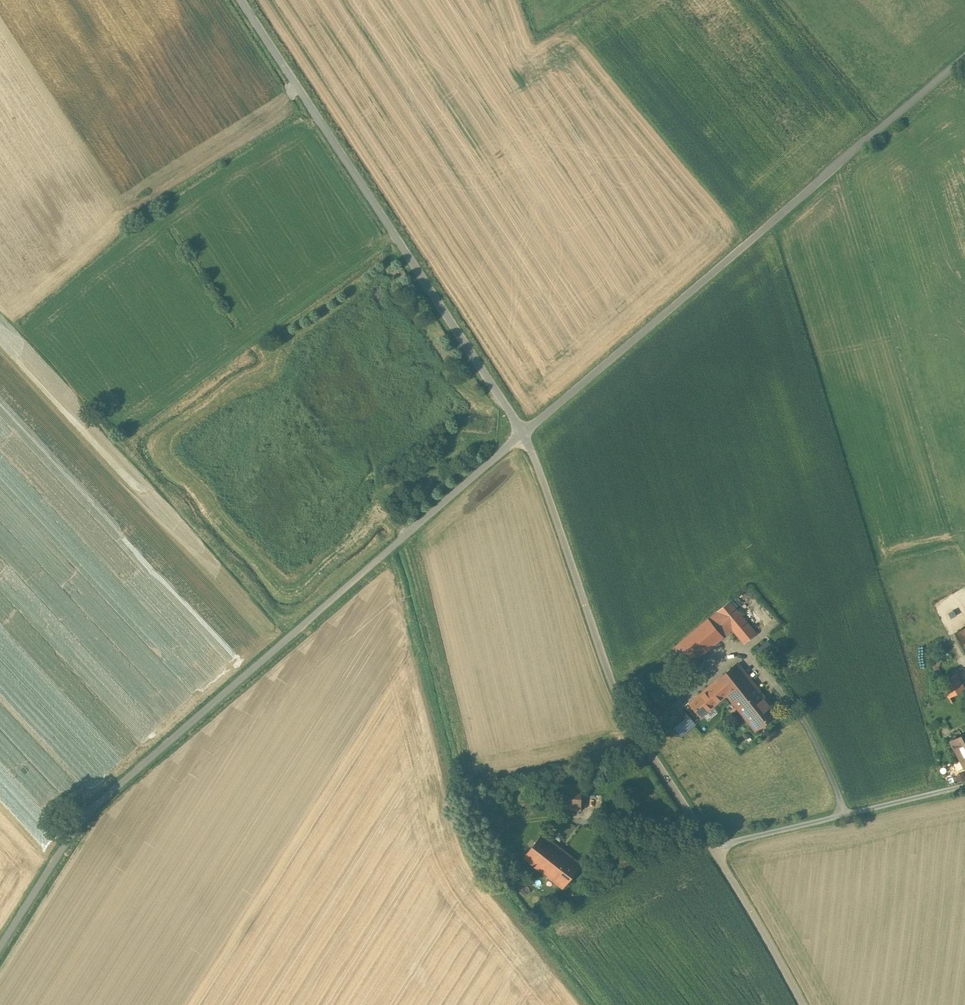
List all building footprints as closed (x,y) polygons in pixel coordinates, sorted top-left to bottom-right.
[(730,600),(673,648),(688,665),(732,628),(743,643),(757,633),(730,600)] [(955,633),(964,653),(964,627),(955,633)] [(737,664),(716,681),(726,694),(755,729),(776,712),(737,664)] [(964,690),(956,673),(940,681),(948,697),(964,690)] [(700,715),(726,694),(716,681),(690,701),(700,715)] [(680,737),(695,724),(685,713),(670,726),(680,737)] [(950,741),(964,768),(964,767),(964,733),(950,741)] [(560,785),(560,809),(580,811),(581,785),(560,785)] [(544,873),(562,849),(541,833),(522,857),(544,873)] [(562,849),(544,873),(562,888),(580,864),(562,849)]
